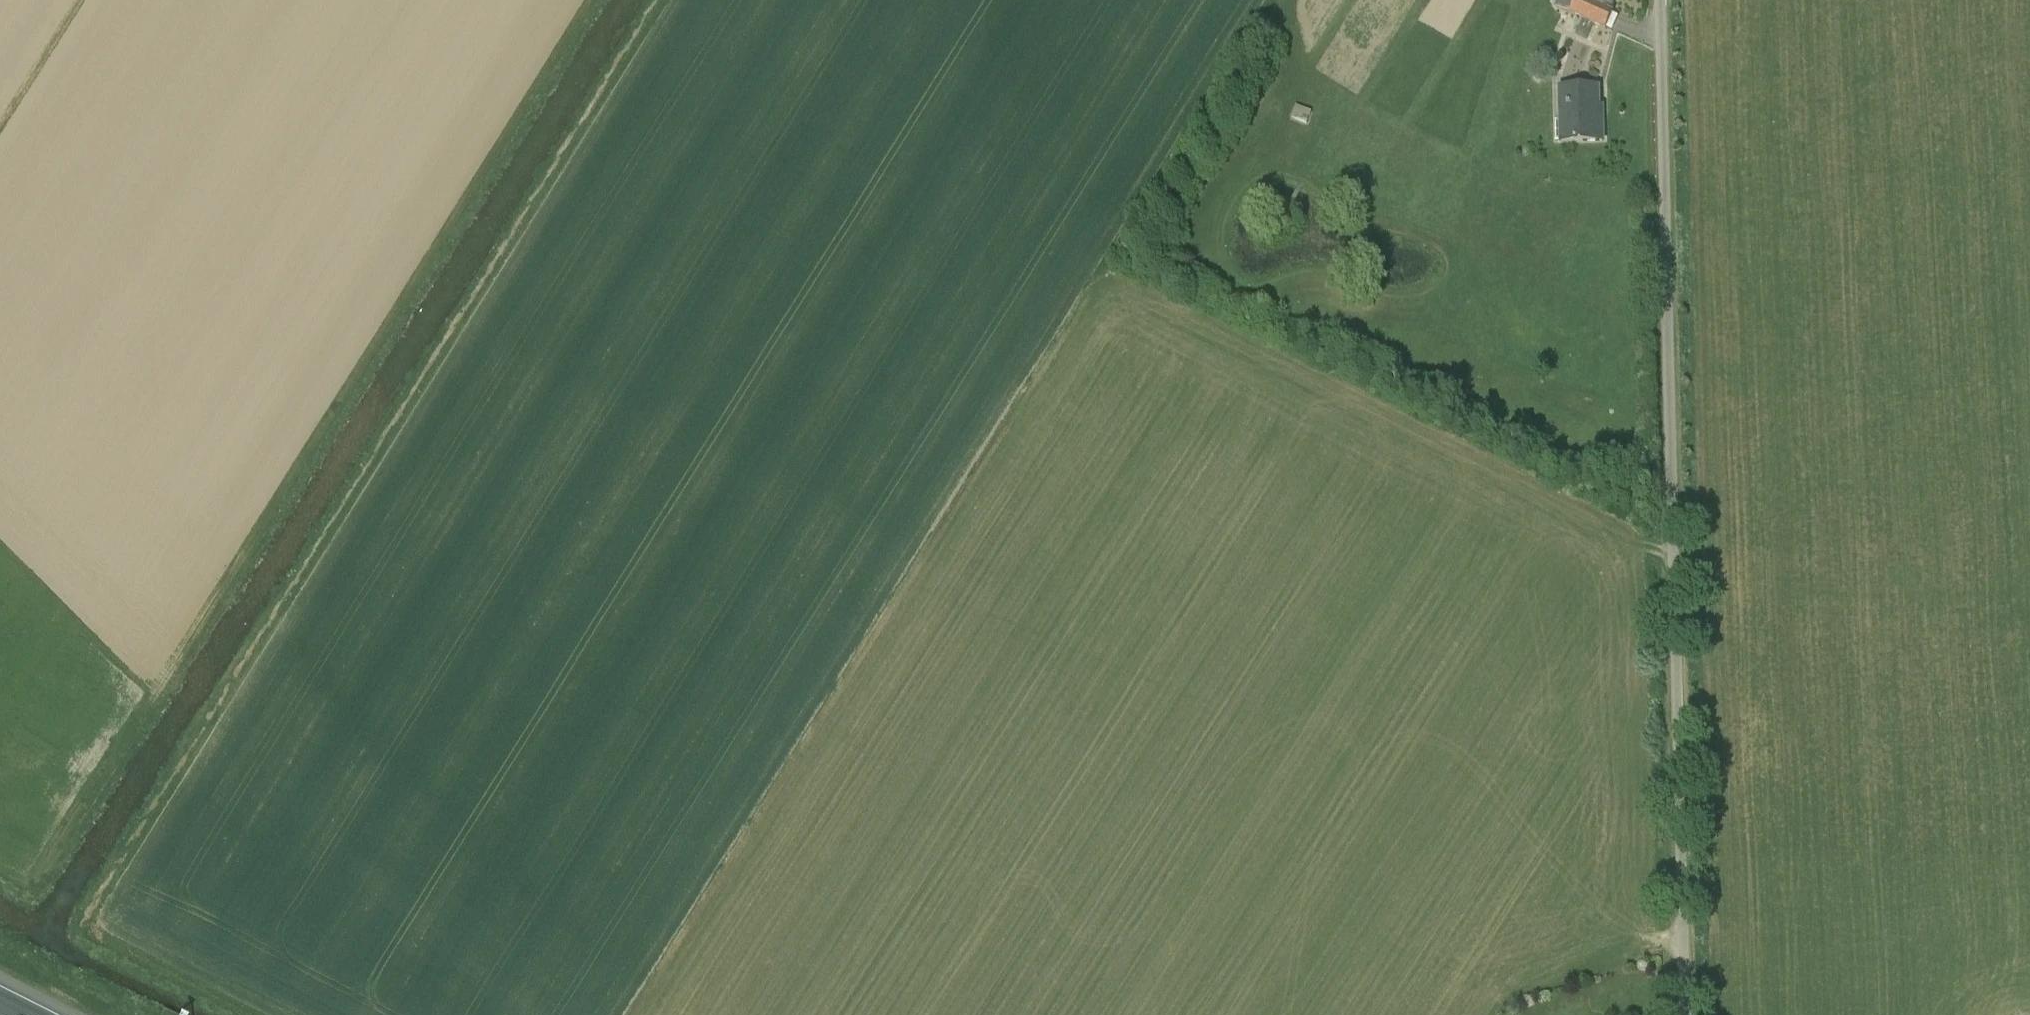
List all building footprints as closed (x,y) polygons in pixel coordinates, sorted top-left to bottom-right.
[(1615,0),(1559,0),(1556,8),(1582,19),(1576,33),(1587,38),(1593,24),(1606,30),(1613,13),(1610,12),(1615,0)] [(1598,89),(1560,90),(1561,122),(1555,122),(1556,142),(1562,142),(1562,143),(1603,142),(1602,115),(1599,115),(1598,89)] [(1307,124),(1311,112),(1296,106),(1291,117),(1307,124)]
